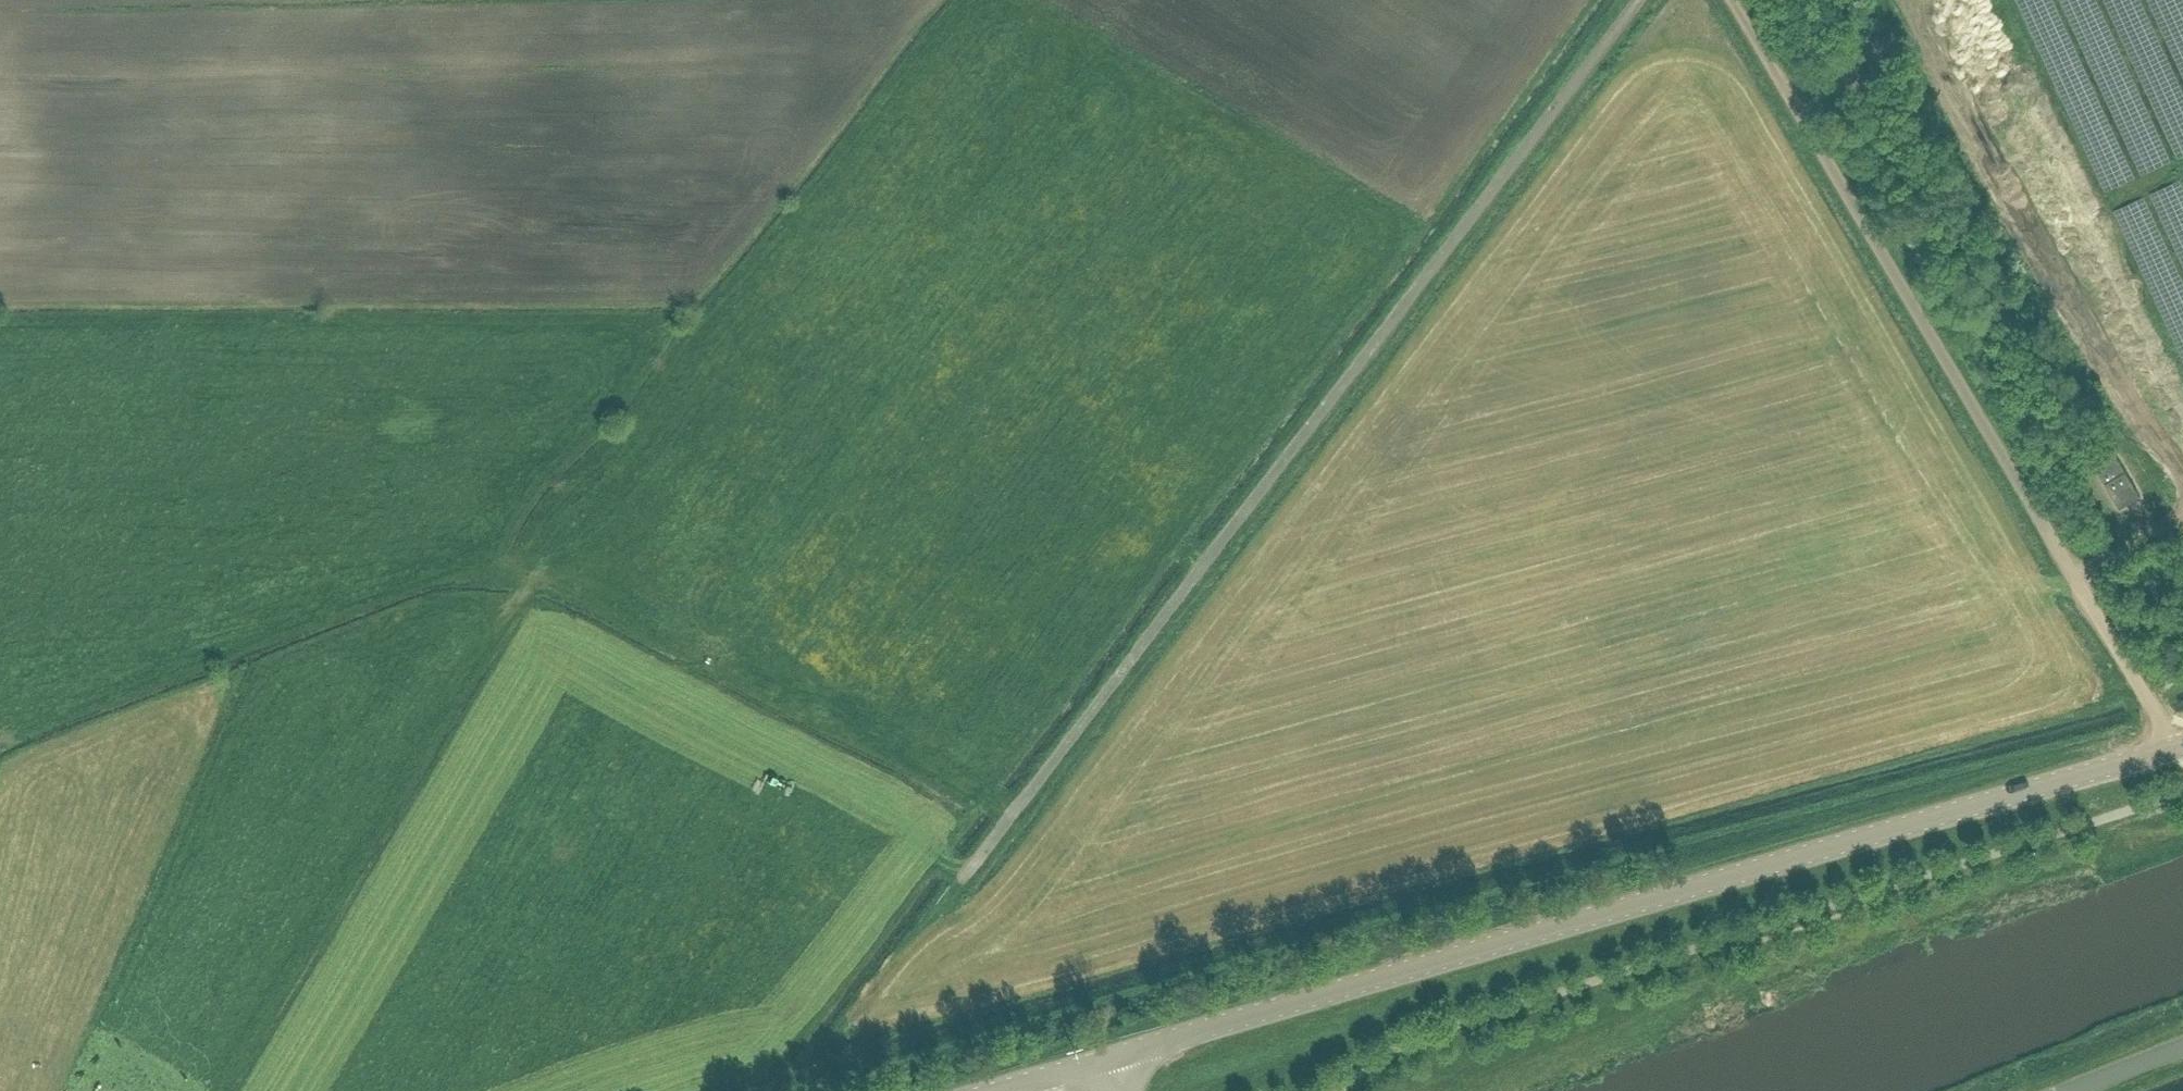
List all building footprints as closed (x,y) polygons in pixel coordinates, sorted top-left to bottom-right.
[(2096,466),(2120,506),(2141,494),(2116,453),(2096,466)]
